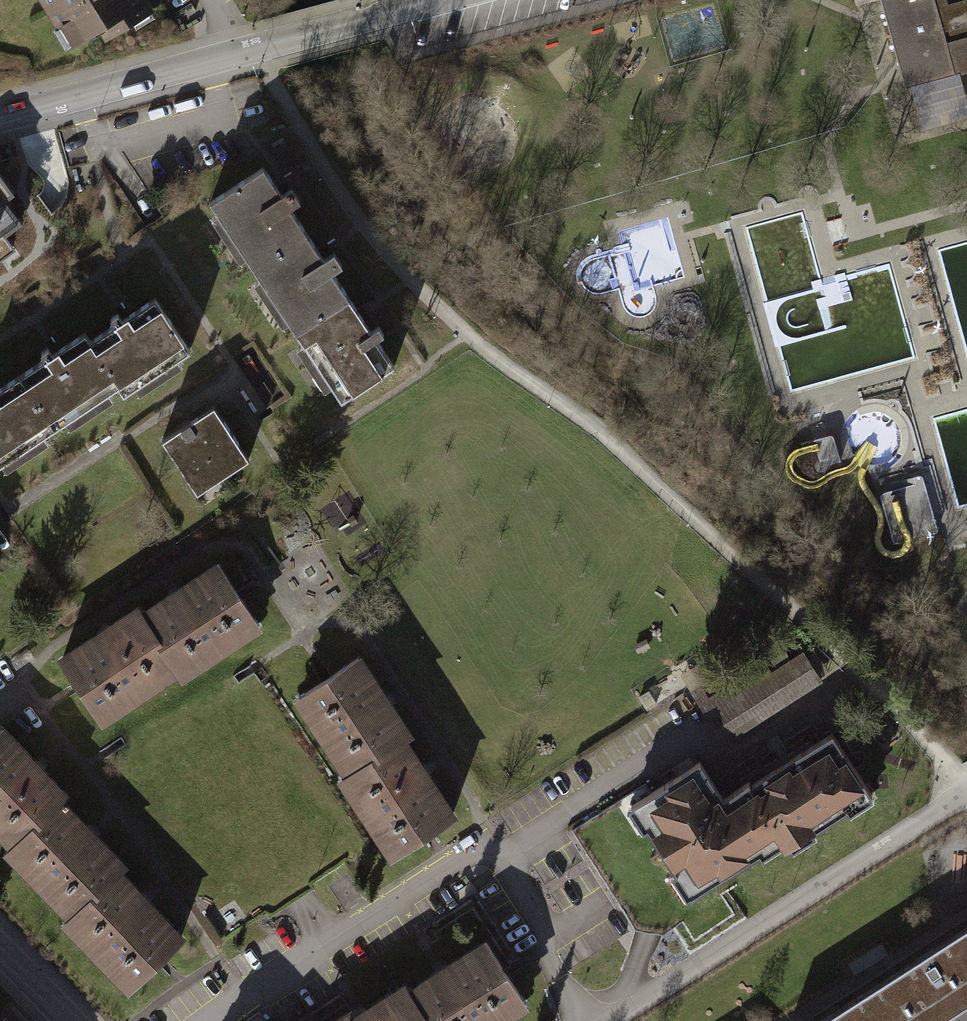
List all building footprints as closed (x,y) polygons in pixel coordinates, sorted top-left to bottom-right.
[(65,46),(132,5),(129,0),(37,0),(65,46)] [(905,88),(920,84),(931,125),(966,115),(966,91),(962,73),(966,72),(966,0),(962,0),(936,7),(934,0),(881,0),(905,88)] [(903,81),(878,81),(878,105),(903,105),(903,81)] [(482,93),(440,122),(463,156),(505,128),(482,93)] [(267,171),(205,212),(322,391),(338,381),(348,395),(376,377),(358,349),(376,338),(361,315),(320,253),(282,194),(267,171)] [(12,248),(2,234),(20,222),(5,200),(15,193),(0,172),(0,257),(12,248)] [(194,345),(151,280),(106,309),(43,350),(0,379),(0,472),(194,345)] [(210,400),(158,434),(192,486),(245,452),(210,400)] [(914,533),(942,522),(925,480),(909,486),(912,493),(900,497),(914,533)] [(85,635),(51,658),(93,719),(162,672),(169,683),(250,628),(208,565),(169,592),(134,615),(128,606),(85,635)] [(806,644),(703,707),(727,746),(830,682),(806,644)] [(353,662),(288,704),(338,780),(329,785),(375,855),(442,812),(420,778),(396,742),(402,738),(379,702),(353,662)] [(0,730),(0,828),(12,840),(6,846),(69,911),(63,917),(130,987),(181,938),(144,900),(117,872),(123,866),(92,834),(61,802),(67,796),(38,767),(2,729),(0,730)] [(692,772),(631,805),(682,898),(858,803),(827,745),(782,770),(711,808),(699,786),(692,772)] [(940,942),(830,1012),(816,1020),(935,1020),(966,1001),(966,924),(940,942)] [(332,1020),(492,1020),(525,1001),(486,940),(441,968),(408,989),(405,983),(362,1010),(355,1014),(352,1009),(332,1020)] [(935,1020),(963,1020),(966,1018),(966,1001),(935,1020)]
